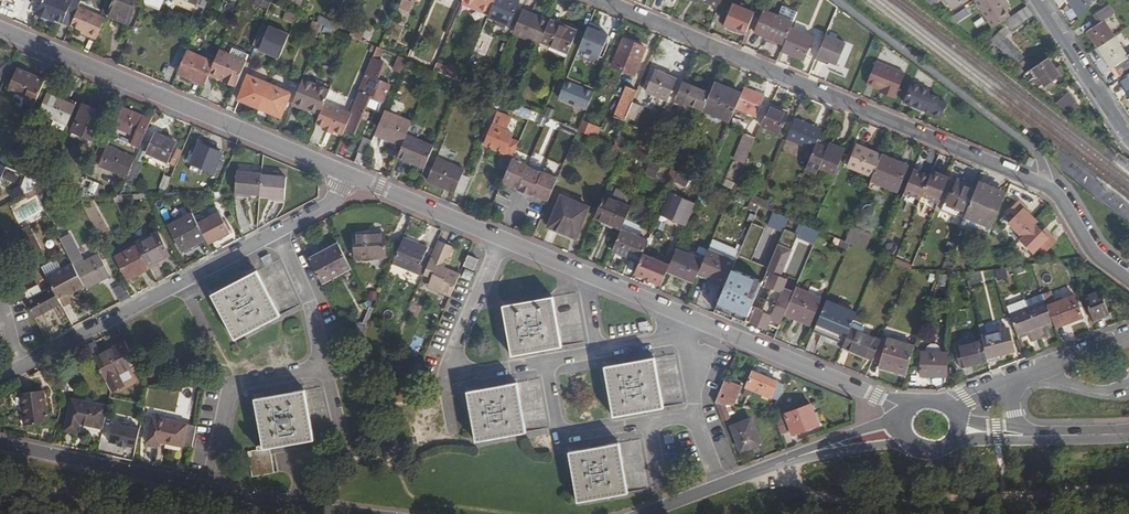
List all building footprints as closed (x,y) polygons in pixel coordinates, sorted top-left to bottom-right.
[(36,14),(48,19),(49,17),(55,19),(70,25),(78,7),(81,0),(72,0),(71,0),(42,0),(36,14)] [(107,14),(118,19),(119,16),(129,20),(137,0),(113,0),(107,14)] [(409,0),(401,0),(398,7),(407,10),(411,1),(409,0)] [(488,12),(493,0),(461,0),(460,1),(488,12)] [(488,12),(487,15),(507,23),(516,0),(493,0),(488,12)] [(933,8),(938,5),(936,0),(922,0),(933,8)] [(946,1),(940,5),(945,13),(965,0),(945,0),(946,1)] [(974,1),(992,29),(1004,21),(1009,18),(1003,9),(1007,6),(1003,0),(975,0),(974,1)] [(1080,21),(1100,0),(1067,0),(1080,21)] [(782,6),(778,16),(792,22),(796,13),(782,6)] [(106,18),(78,7),(70,25),(82,30),(89,33),(88,37),(96,40),(106,18)] [(511,32),(538,43),(539,41),(548,19),(521,7),(511,32)] [(753,32),(782,44),(790,27),(792,22),(778,16),(756,7),(748,25),(755,28),(753,32)] [(1026,7),(1017,13),(1023,22),(1032,16),(1026,7)] [(1088,32),(1099,48),(1115,37),(1105,21),(1113,16),(1108,7),(1096,14),(1102,23),(1088,32)] [(963,16),(960,10),(946,19),(951,23),(963,16)] [(1023,22),(1017,13),(1009,18),(1004,21),(1010,30),(1023,22)] [(575,30),(548,19),(539,41),(566,52),(575,30)] [(596,25),(588,22),(577,48),(597,56),(606,34),(598,31),(594,29),(596,25)] [(365,29),(353,25),(349,35),(351,36),(360,40),(365,29)] [(267,30),(260,27),(252,45),(260,49),(259,51),(278,59),(288,35),(268,27),(267,30)] [(812,36),(790,27),(782,44),(780,51),(802,60),(812,36)] [(1004,36),(1000,32),(991,41),(1014,65),(1022,58),(1002,38),(1004,36)] [(845,43),(825,35),(815,60),(823,63),(825,60),(829,62),(836,65),(845,43)] [(1123,80),(1128,76),(1128,58),(1115,37),(1099,48),(1112,70),(1116,68),(1123,80)] [(644,47),(622,39),(611,65),(632,74),(644,47)] [(230,55),(245,62),(248,55),(232,49),(230,55)] [(213,62),(186,51),(177,73),(204,84),(209,74),(213,62)] [(230,55),(218,51),(213,62),(209,74),(223,80),(222,82),(232,86),(233,84),(235,85),(245,62),(230,55)] [(405,73),(409,62),(399,58),(395,69),(405,73)] [(1058,76),(1047,59),(1032,69),(1043,85),(1058,76)] [(874,62),(865,84),(878,90),(883,92),(882,94),(893,99),(903,74),(874,62)] [(462,74),(435,63),(432,70),(459,81),(462,74)] [(1112,70),(1120,82),(1122,81),(1123,80),(1116,68),(1112,70)] [(485,73),(473,69),(470,76),(482,81),(485,73)] [(675,79),(653,69),(644,90),(666,99),(675,79)] [(22,102),(34,107),(44,82),(17,70),(8,89),(15,92),(25,96),(22,102)] [(294,96),(321,108),(324,103),(331,85),(304,73),(294,96)] [(388,84),(365,74),(349,114),(351,115),(344,130),(354,134),(370,97),(380,101),(388,84)] [(238,99),(258,108),(268,85),(248,76),(238,99)] [(557,97),(585,109),(592,92),(564,80),(557,97)] [(683,102),(701,110),(708,93),(681,81),(673,100),(682,104),(683,102)] [(700,111),(727,122),(733,108),(739,94),(712,83),(708,93),(701,110),(700,111)] [(910,83),(902,102),(939,117),(945,103),(935,99),(936,97),(927,93),(928,90),(910,83)] [(290,94),(268,85),(258,108),(280,118),(290,94)] [(616,106),(627,111),(630,101),(635,91),(625,86),(616,106)] [(762,95),(742,87),(739,94),(733,108),(753,117),(762,95)] [(13,98),(22,102),(25,96),(15,92),(13,98)] [(1066,92),(1052,102),(1062,110),(1072,103),(1073,102),(1066,92)] [(40,113),(67,123),(75,106),(48,96),(40,113)] [(641,106),(630,101),(627,111),(624,116),(634,120),(641,106)] [(349,114),(324,103),(321,108),(315,124),(323,128),(332,132),(342,136),(344,130),(351,115),(349,114)] [(1076,110),(1072,103),(1062,110),(1068,115),(1076,110)] [(516,113),(528,118),(531,110),(519,105),(516,113)] [(784,114),(765,105),(757,125),(775,133),(784,114)] [(95,140),(105,114),(83,106),(72,131),(95,140)] [(151,120),(122,109),(115,126),(135,134),(131,145),(139,148),(143,137),(151,120)] [(410,124),(383,113),(373,137),(400,148),(405,135),(410,124)] [(486,137),(484,143),(512,155),(516,144),(518,141),(509,137),(511,132),(504,129),(509,117),(502,113),(496,126),(492,124),(491,125),(486,137)] [(586,122),(581,119),(576,130),(582,132),(586,122)] [(819,130),(791,119),(783,137),(811,149),(813,143),(816,137),(819,130)] [(167,160),(175,141),(155,133),(146,152),(167,160)] [(746,133),(736,159),(748,163),(757,137),(746,133)] [(432,146),(405,135),(400,148),(396,158),(423,168),(432,146)] [(356,151),(365,155),(371,140),(362,137),(356,151)] [(827,143),(816,137),(813,143),(824,148),(827,143)] [(212,172),(220,152),(198,143),(190,163),(212,172)] [(817,166),(833,173),(843,150),(827,143),(824,148),(813,143),(811,149),(803,167),(813,172),(817,166)] [(606,152),(618,157),(621,149),(612,145),(610,144),(606,152)] [(849,167),(870,176),(879,154),(859,146),(849,167)] [(99,165),(120,173),(127,155),(107,147),(99,165)] [(906,164),(880,153),(879,154),(870,176),(869,178),(895,189),(906,164)] [(118,179),(125,182),(135,159),(127,155),(120,173),(118,179)] [(1027,156),(1023,165),(1029,167),(1033,159),(1027,156)] [(425,181),(453,193),(454,192),(461,174),(463,169),(435,157),(425,181)] [(546,202),(556,178),(540,171),(540,173),(526,166),(526,165),(510,158),(500,182),(516,188),(515,190),(531,196),(531,195),(546,202)] [(661,166),(648,160),(644,170),(656,176),(661,166)] [(915,202),(933,210),(945,180),(938,178),(940,175),(929,171),(927,175),(915,202)] [(244,194),(260,195),(261,176),(261,174),(236,172),(235,195),(243,196),(244,194)] [(916,174),(910,172),(898,201),(913,207),(915,202),(927,175),(917,172),(916,174)] [(468,177),(461,174),(454,192),(461,195),(468,177)] [(286,177),(261,176),(260,195),(260,197),(274,199),(274,201),(284,202),(286,177)] [(105,187),(86,179),(78,197),(102,196),(105,187)] [(944,204),(963,212),(973,189),(954,181),(944,204)] [(1001,199),(974,186),(973,189),(963,212),(959,222),(986,234),(1001,199)] [(695,198),(668,187),(657,214),(684,225),(695,198)] [(33,189),(27,192),(30,197),(36,194),(33,189)] [(588,208),(560,195),(548,223),(560,228),(559,231),(575,238),(588,208)] [(592,218),(618,229),(619,227),(628,206),(601,196),(592,218)] [(750,209),(760,212),(764,200),(754,197),(750,209)] [(1025,206),(1018,200),(1004,214),(1012,221),(1009,225),(1024,238),(1022,240),(1036,253),(1040,248),(1047,254),(1059,241),(1052,234),(1050,237),(1043,231),(1036,225),(1038,222),(1029,215),(1023,209),(1025,206)] [(1031,213),(1025,206),(1023,209),(1029,215),(1031,213)] [(182,249),(206,237),(198,223),(192,211),(169,223),(182,249)] [(219,212),(198,223),(206,237),(208,242),(229,231),(219,212)] [(786,219),(770,212),(765,225),(781,232),(786,219)] [(547,226),(559,231),(560,228),(548,223),(547,226)] [(762,229),(749,223),(737,250),(730,269),(760,281),(765,268),(748,261),(762,229)] [(28,226),(21,230),(35,254),(42,250),(28,226)] [(610,247),(638,258),(640,253),(647,238),(619,227),(618,229),(610,247)] [(852,227),(848,243),(870,249),(874,233),(852,227)] [(1045,228),(1043,231),(1050,237),(1052,234),(1045,228)] [(383,230),(351,229),(351,252),(384,253),(383,230)] [(169,254),(158,231),(138,242),(150,264),(169,254)] [(73,263),(75,267),(85,287),(86,288),(109,276),(98,256),(83,263),(68,236),(61,240),(73,263)] [(391,263),(422,277),(423,276),(430,260),(423,257),(427,248),(402,237),(391,263)] [(737,250),(711,240),(701,262),(697,273),(723,284),(730,269),(737,250)] [(449,297),(459,274),(444,267),(452,247),(437,242),(430,260),(423,276),(430,279),(437,281),(440,288),(438,292),(445,295),(449,297)] [(339,243),(309,259),(322,284),(352,268),(339,243)] [(128,278),(150,267),(137,244),(116,254),(128,278)] [(789,249),(775,244),(765,268),(760,281),(758,285),(770,289),(760,310),(749,305),(743,320),(764,329),(768,319),(778,324),(783,313),(792,292),(781,287),(785,279),(778,276),(789,249)] [(664,272),(692,284),(697,273),(701,262),(673,250),(667,264),(664,272)] [(667,264),(640,253),(638,258),(632,273),(659,284),(663,275),(664,272),(667,264)] [(477,259),(467,255),(462,265),(473,269),(477,259)] [(52,287),(58,298),(67,293),(73,290),(74,292),(85,287),(75,267),(73,263),(62,269),(56,259),(42,267),(47,277),(52,287)] [(278,314),(255,269),(210,292),(234,338),(278,314)] [(465,278),(474,279),(475,270),(467,269),(465,278)] [(760,281),(730,269),(723,284),(713,307),(743,320),(749,305),(758,285),(760,281)] [(663,275),(691,287),(692,284),(664,272),(663,275)] [(426,288),(438,292),(440,288),(437,281),(430,279),(426,288)] [(116,287),(123,301),(131,297),(124,283),(116,287)] [(52,287),(26,301),(35,317),(61,303),(58,298),(52,287)] [(816,299),(792,290),(792,292),(783,313),(807,323),(816,299)] [(1097,291),(1081,297),(1090,320),(1106,314),(1097,291)] [(449,297),(445,295),(439,308),(443,309),(449,297)] [(1026,308),(1043,301),(1041,295),(1023,302),(1026,308)] [(1072,295),(1045,305),(1050,321),(1052,324),(1053,328),(1081,317),(1072,295)] [(511,356),(560,346),(552,297),(502,306),(511,356)] [(854,313),(824,300),(812,328),(843,341),(849,326),(852,318),(854,313)] [(1026,308),(1008,315),(1015,334),(1025,330),(1027,334),(1029,341),(1044,335),(1041,328),(1040,325),(1050,321),(1045,305),(1043,301),(1026,308)] [(362,325),(365,326),(372,308),(371,305),(362,325)] [(863,323),(852,318),(849,326),(862,331),(864,326),(863,323)] [(354,330),(348,333),(356,347),(365,326),(362,325),(356,323),(354,330)] [(843,341),(841,345),(872,358),(880,338),(862,331),(849,326),(843,341)] [(112,341),(123,335),(119,328),(108,334),(112,341)] [(1006,329),(979,336),(980,341),(985,358),(1011,351),(1006,329)] [(813,352),(823,335),(817,332),(807,348),(813,352)] [(913,345),(881,336),(880,338),(872,358),(880,361),(878,367),(905,373),(913,345)] [(958,367),(985,360),(985,358),(980,341),(953,348),(958,367)] [(118,345),(93,357),(110,392),(124,384),(118,373),(129,368),(118,345)] [(918,376),(945,376),(946,352),(919,352),(918,376)] [(661,407),(652,358),(603,367),(612,417),(661,407)] [(776,381),(751,371),(744,387),(769,397),(776,381)] [(739,385),(723,378),(713,402),(731,405),(739,385)] [(516,383),(466,392),(475,442),(524,433),(516,383)] [(48,423),(44,390),(22,393),(25,425),(48,423)] [(304,391),(254,399),(263,444),(258,445),(259,449),(248,451),(253,477),(275,473),(270,447),(313,440),(304,391)] [(64,426),(69,427),(75,397),(71,396),(64,426)] [(77,421),(103,426),(107,405),(75,397),(69,427),(76,429),(77,421)] [(215,412),(217,400),(207,399),(205,411),(215,412)] [(791,434),(816,424),(809,404),(784,412),(791,434)] [(195,428),(150,417),(144,444),(156,447),(157,442),(180,447),(190,449),(195,428)] [(757,443),(747,418),(729,425),(739,449),(757,443)] [(76,429),(101,434),(103,426),(77,421),(76,429)] [(126,445),(135,447),(139,428),(112,422),(108,441),(117,443),(117,444),(126,446),(126,445)] [(180,447),(157,442),(156,447),(155,450),(179,455),(180,447)] [(617,443),(567,453),(576,502),(626,492),(617,443)]
